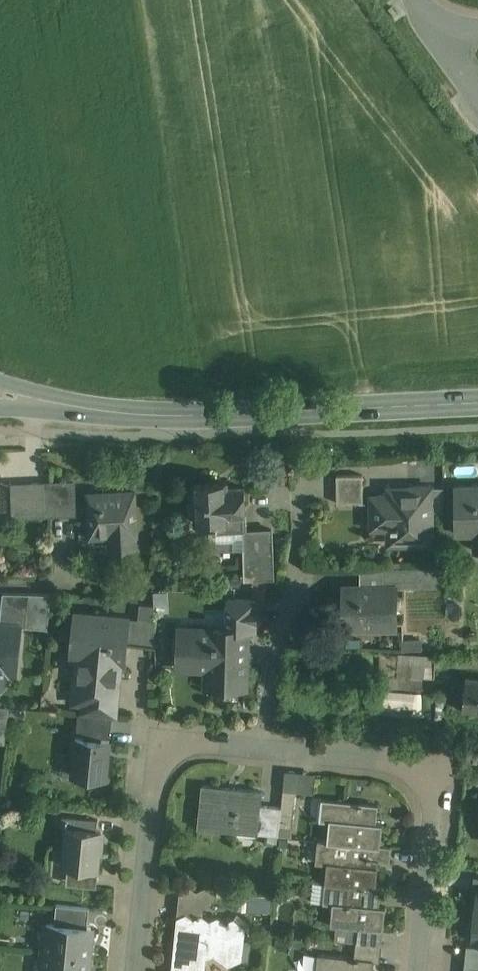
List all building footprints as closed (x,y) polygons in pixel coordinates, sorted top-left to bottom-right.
[(363,475),(337,475),(337,503),(364,503),(363,475)] [(74,481),(51,482),(52,514),(75,513),(74,481)] [(43,482),(13,484),(14,516),(44,514),(43,482)] [(244,487),(227,488),(227,482),(194,484),(196,523),(217,522),(217,533),(246,531),(244,487)] [(456,486),(456,533),(475,533),(476,543),(477,543),(477,486),(456,486)] [(432,487),(388,487),(388,495),(372,495),(372,528),(396,527),(396,544),(433,543),(432,487)] [(135,491),(89,493),(91,536),(116,535),(117,547),(137,546),(137,534),(135,491)] [(272,534),(245,536),(246,566),(273,565),(272,534)] [(273,565),(246,566),(246,579),(274,577),(273,565)] [(414,566),(383,567),(383,581),(414,581),(414,566)] [(396,586),(344,586),(344,627),(396,627),(396,586)] [(3,592),(0,620),(0,623),(20,625),(26,626),(30,593),(3,592)] [(256,599),(228,598),(227,630),(247,630),(247,631),(255,631),(256,599)] [(129,618),(74,612),(74,614),(76,614),(74,633),(77,633),(75,652),(70,652),(70,654),(90,656),(117,659),(117,658),(118,644),(126,644),(129,618)] [(154,617),(139,616),(136,644),(155,646),(154,617)] [(7,682),(10,657),(18,651),(20,625),(0,623),(0,687),(7,682)] [(227,630),(181,628),(180,659),(213,660),(213,685),(246,686),(247,659),(243,659),(243,645),(247,645),(247,631),(247,630),(227,630)] [(436,657),(399,654),(398,675),(435,677),(436,657)] [(117,659),(90,656),(88,675),(78,674),(76,701),(86,702),(85,714),(113,717),(114,717),(120,658),(117,658),(117,659)] [(467,677),(465,693),(472,693),(470,710),(477,711),(477,678),(467,677)] [(385,711),(422,711),(422,691),(386,691),(385,711)] [(0,705),(0,727),(7,728),(9,706),(0,705)] [(85,714),(79,713),(77,732),(111,736),(113,717),(85,714)] [(110,741),(76,737),(72,775),(107,778),(110,741)] [(262,791),(203,785),(199,827),(237,831),(238,825),(257,827),(256,833),(257,833),(260,805),(262,791)] [(296,791),(284,790),(280,826),(293,828),(296,791)] [(378,805),(323,799),(320,819),(330,820),(328,840),(328,841),(370,845),(380,846),(383,824),(376,823),(378,805)] [(281,807),(260,805),(258,832),(278,834),(281,807)] [(98,819),(62,815),(61,827),(67,828),(97,831),(98,819)] [(97,831),(67,828),(64,865),(98,869),(101,831),(97,831)] [(370,845),(328,841),(328,840),(318,840),(316,862),(327,863),(326,882),(376,887),(376,886),(379,861),(368,860),(370,845)] [(380,846),(370,845),(368,860),(379,861),(390,862),(392,847),(380,846)] [(376,887),(326,882),(323,903),(333,904),(331,924),(358,927),(384,929),(386,907),(380,906),(382,887),(376,886),(376,887)] [(190,886),(181,890),(179,910),(175,913),(178,917),(187,913),(194,918),(198,917),(198,915),(200,914),(201,916),(203,915),(204,906),(212,902),(213,893),(205,887),(197,891),(190,886)] [(90,907),(57,904),(55,924),(88,927),(90,907)] [(178,917),(173,970),(205,970),(206,957),(215,954),(230,964),(243,959),(246,926),(234,918),(226,922),(219,916),(210,920),(203,915),(201,916),(200,914),(198,915),(198,917),(194,918),(187,913),(178,917)] [(55,924),(47,923),(44,951),(89,956),(92,927),(55,924)] [(384,929),(358,927),(357,942),(382,945),(384,929)] [(382,945),(357,942),(355,957),(374,959),(374,961),(380,961),(382,945)] [(467,944),(464,970),(477,970),(477,946),(467,944)] [(44,951),(42,970),(87,970),(89,956),(44,951)] [(318,954),(317,970),(373,970),(374,961),(374,959),(355,957),(318,954)]
